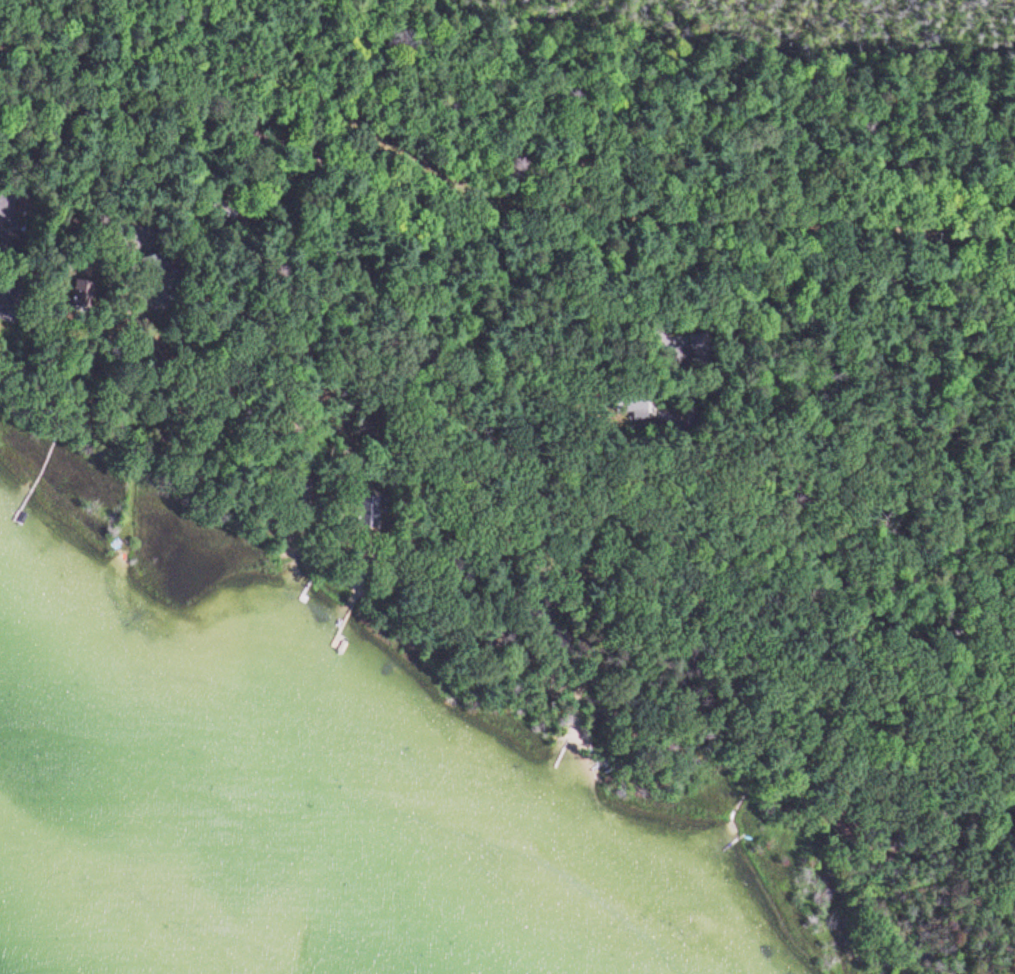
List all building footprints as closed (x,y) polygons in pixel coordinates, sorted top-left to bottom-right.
[(703,329),(708,359),(689,362),(685,332),(703,329)] [(640,386),(642,410),(613,412),(611,389),(640,386)] [(355,494),(377,496),(374,523),(353,521),(355,494)]
